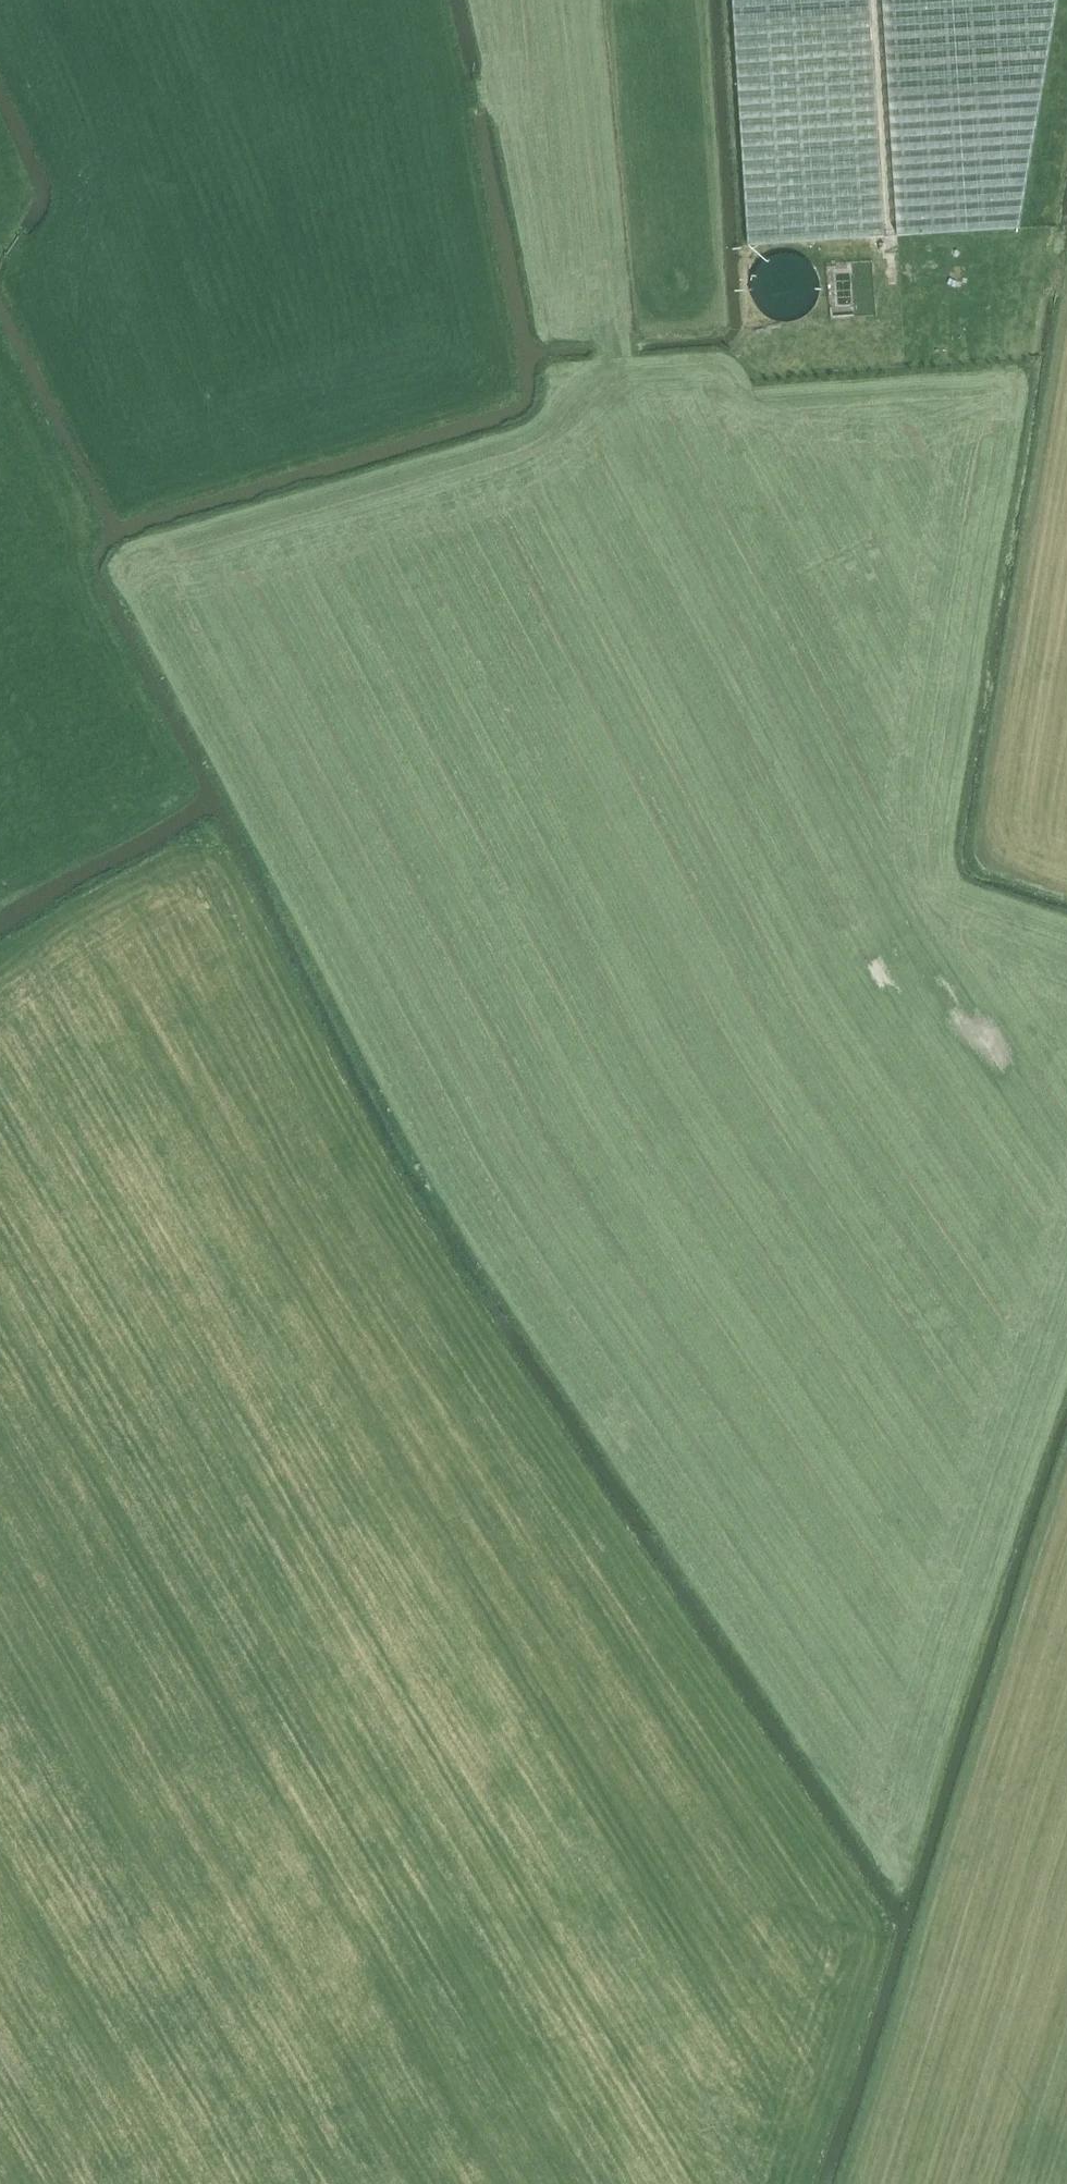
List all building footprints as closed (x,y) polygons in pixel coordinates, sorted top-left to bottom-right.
[(869,0),(733,0),(748,245),(884,237),(869,0)] [(1058,0),(883,0),(898,236),(1019,228),(1058,0)] [(814,299),(815,294),(814,288),(813,282),(809,275),(805,270),(800,266),(795,263),(788,261),(782,260),(777,260),(769,262),(762,266),(758,270),(753,275),(750,281),(748,288),(748,294),(748,300),(750,306),(753,312),(758,318),(762,322),(769,325),(777,327),(782,327),(788,327),(795,325),(800,322),(805,317),(809,312),(813,306),(814,299)]
